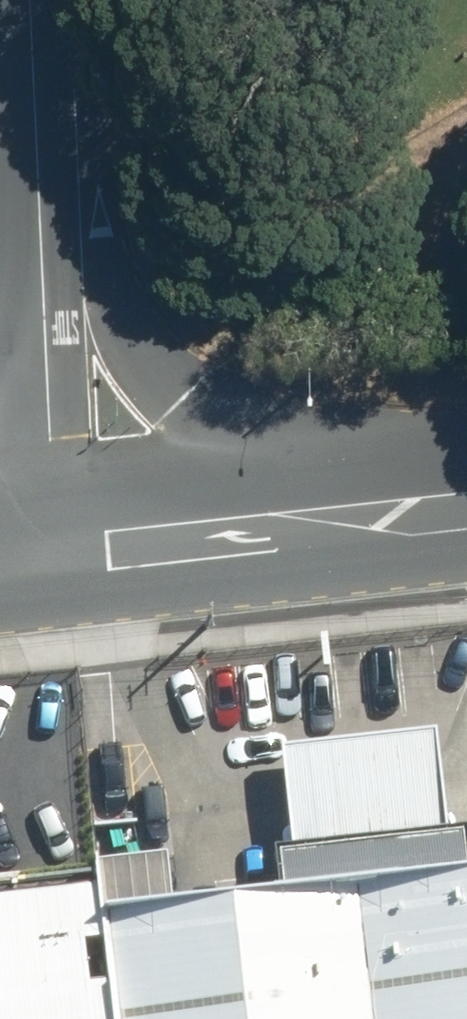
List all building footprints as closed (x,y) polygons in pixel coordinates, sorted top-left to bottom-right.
[(364,884),(378,1018),(466,1018),(466,874),(364,884)] [(94,882),(0,892),(0,1018),(108,1018),(94,882)] [(364,884),(111,909),(123,1018),(378,1018),(364,884)]
